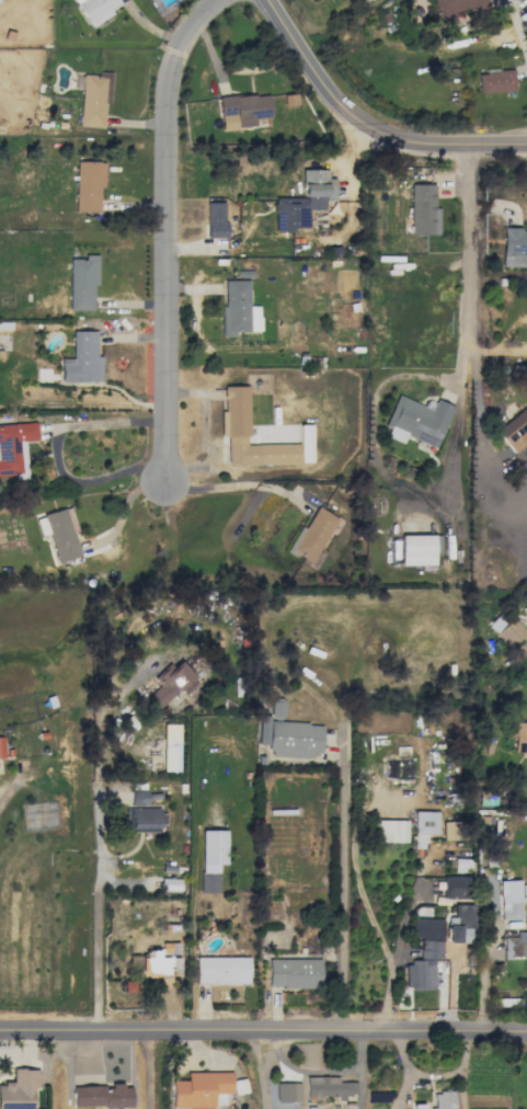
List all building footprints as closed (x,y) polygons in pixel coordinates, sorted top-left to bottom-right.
[(88,27),(113,13),(110,8),(125,0),(74,0),(88,27)] [(436,22),(454,17),(453,13),(487,5),(486,0),(431,0),(436,22)] [(514,69),(478,70),(478,92),(514,91),(514,69)] [(81,74),(79,126),(103,127),(104,103),(109,103),(110,72),(98,72),(98,75),(81,74)] [(282,95),(283,106),(297,104),(296,93),(282,95)] [(218,97),(220,130),(256,128),(255,118),(270,117),(268,94),(218,97)] [(103,161),(75,161),(74,212),(99,212),(99,188),(103,188),(103,161)] [(302,197),(273,197),(273,232),(294,232),(294,228),(307,228),(307,210),(323,210),(323,201),(334,201),(334,178),(327,178),(326,169),(301,170),(302,197)] [(434,185),(410,184),(410,234),(437,234),(438,207),(434,207),(434,185)] [(205,202),(205,238),(224,238),(225,203),(205,202)] [(502,229),(501,267),(526,267),(526,229),(502,229)] [(69,310),(92,310),(92,286),(96,285),(96,255),(83,255),(83,259),(69,259),(69,310)] [(220,336),(234,336),(234,331),(258,331),(258,306),(248,306),(248,280),(224,280),(224,305),(220,305),(220,336)] [(60,382),(98,382),(98,330),(72,331),(72,358),(60,358),(60,382)] [(226,464),(310,463),(310,425),(298,425),(298,444),(248,444),(247,386),(223,386),(223,411),(220,411),(220,436),(226,436),(226,464)] [(436,448),(451,407),(426,397),(422,405),(395,395),(384,425),(389,427),(385,436),(402,443),(404,436),(436,448)] [(525,406),(494,431),(513,453),(526,441),(526,409),(525,406)] [(25,475),(24,440),(36,440),(35,423),(0,424),(0,476),(25,475)] [(285,551),(310,564),(336,518),(316,506),(304,528),(300,525),(285,551)] [(43,514),(56,563),(80,556),(73,533),(76,532),(70,507),(43,514)] [(399,565),(433,565),(433,554),(439,554),(439,535),(399,535),(399,565)] [(525,632),(503,609),(486,625),(508,648),(525,632)] [(159,685),(146,697),(158,709),(186,683),(188,686),(196,679),(179,662),(172,668),(168,664),(152,678),(159,685)] [(322,724),(283,722),(284,699),(271,699),(270,716),(258,716),(257,744),(269,744),(268,756),(320,758),(322,724)] [(178,771),(179,724),(162,724),(161,771),(178,771)] [(437,835),(437,811),(413,811),(413,848),(425,849),(425,834),(437,835)] [(406,820),(376,820),(376,842),(406,842),(406,820)] [(442,822),(442,840),(462,839),(461,821),(442,822)] [(226,830),(201,830),(200,893),(218,893),(218,864),(226,864),(226,830)] [(442,899),(470,898),(470,875),(442,876),(442,899)] [(499,880),(500,919),(520,919),(519,880),(499,880)] [(472,942),(471,904),(453,904),(453,917),(460,917),(460,925),(446,926),(447,943),(472,942)] [(441,959),(442,918),(410,918),(410,937),(419,938),(419,962),(405,962),(404,988),(433,989),(433,959),(441,959)] [(503,958),(526,958),(526,932),(515,931),(515,937),(503,937),(503,958)] [(178,942),(161,942),(161,950),(140,950),(140,975),(177,975),(178,942)] [(249,957),(195,957),(194,983),(249,983),(249,957)] [(320,959),(267,958),(267,987),(320,988),(320,959)] [(34,1087),(38,1087),(38,1068),(13,1069),(13,1082),(0,1083),(0,1108),(35,1108),(34,1087)] [(170,1107),(213,1106),(212,1093),(232,1093),(231,1072),(185,1072),(186,1080),(170,1081),(170,1107)] [(338,1076),(305,1077),(306,1097),(345,1097),(345,1094),(355,1094),(355,1081),(338,1082),(338,1076)] [(300,1102),(299,1082),(274,1083),(275,1102),(300,1102)] [(131,1106),(131,1084),(110,1085),(110,1086),(72,1087),(72,1108),(131,1106)] [(452,1091),(431,1092),(432,1108),(453,1108),(452,1091)]
